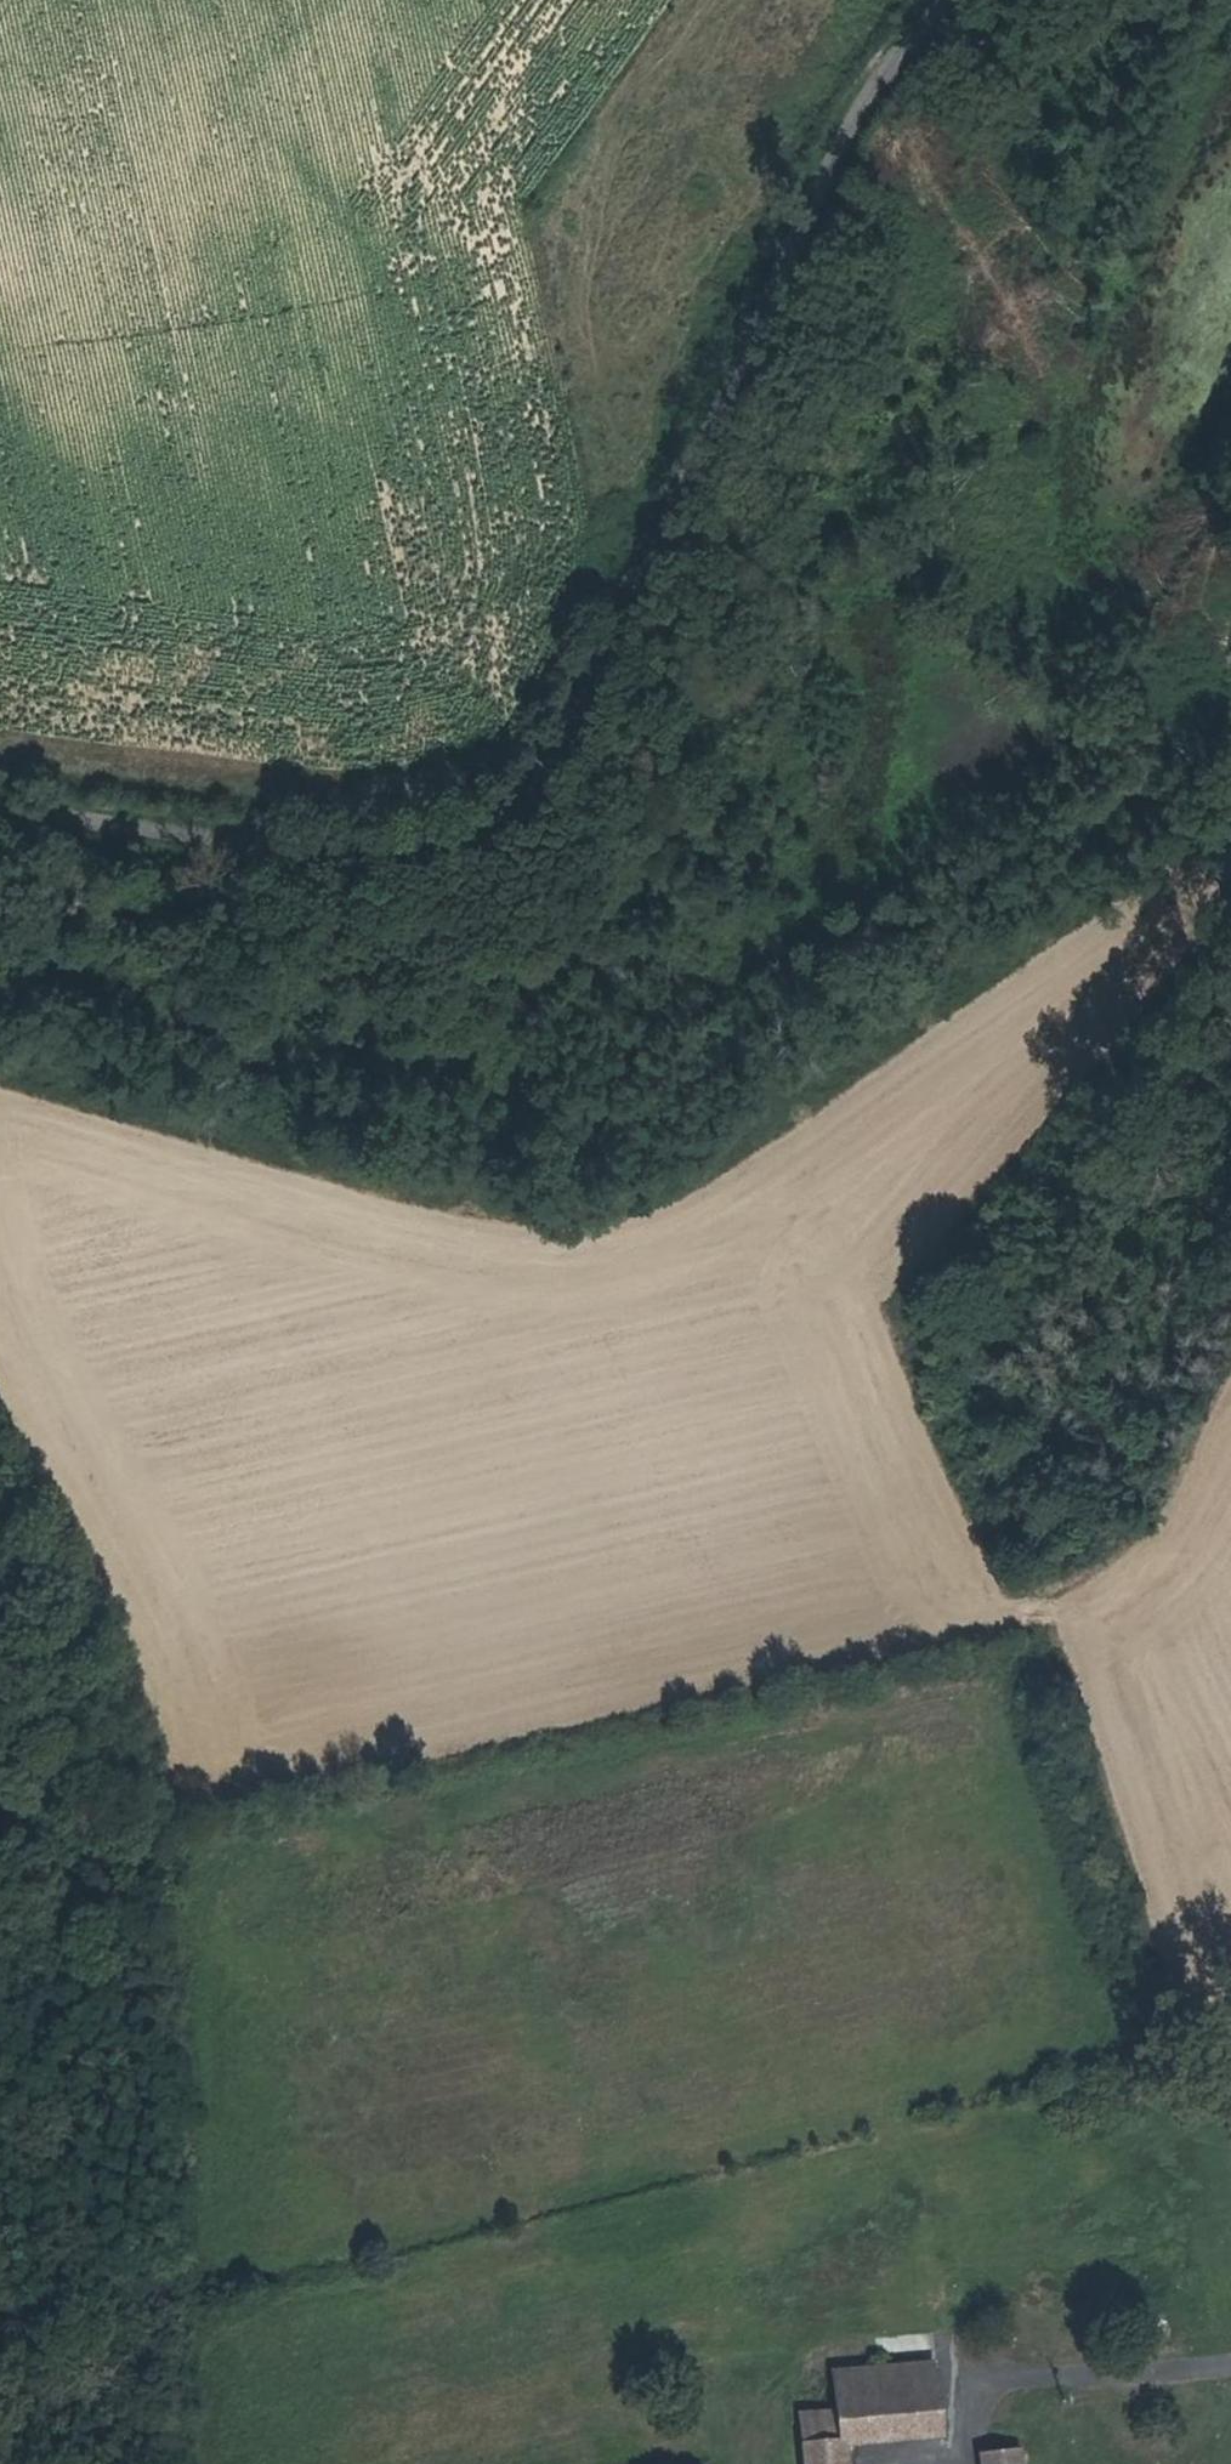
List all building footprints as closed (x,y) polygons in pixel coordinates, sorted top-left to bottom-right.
[(839,2345),(841,2388),(803,2390),(804,2445),(805,2463),(847,2463),(844,2422),(948,2417),(944,2340),(839,2345)]
